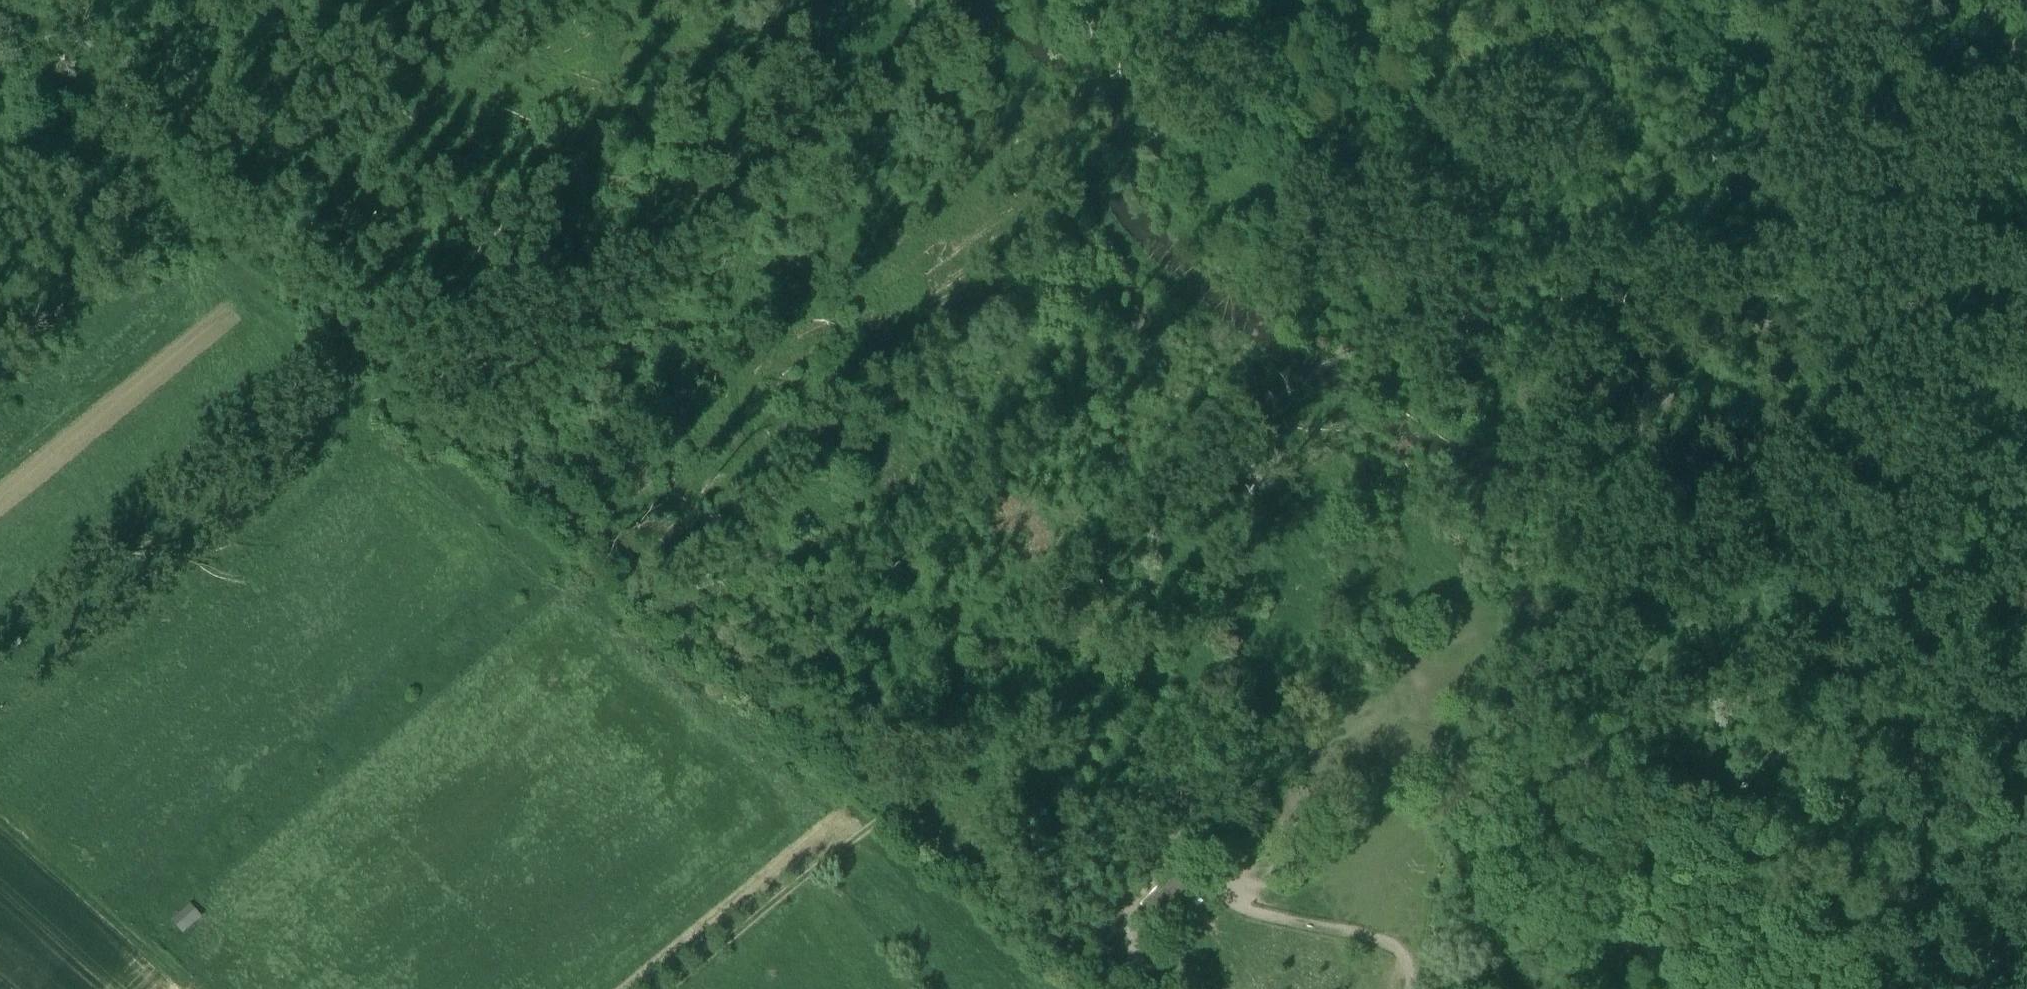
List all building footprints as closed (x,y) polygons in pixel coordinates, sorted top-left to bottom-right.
[(1189,871),(1141,918),(1160,938),(1207,889),(1189,871)] [(169,918),(181,931),(199,915),(187,901),(169,918)]
